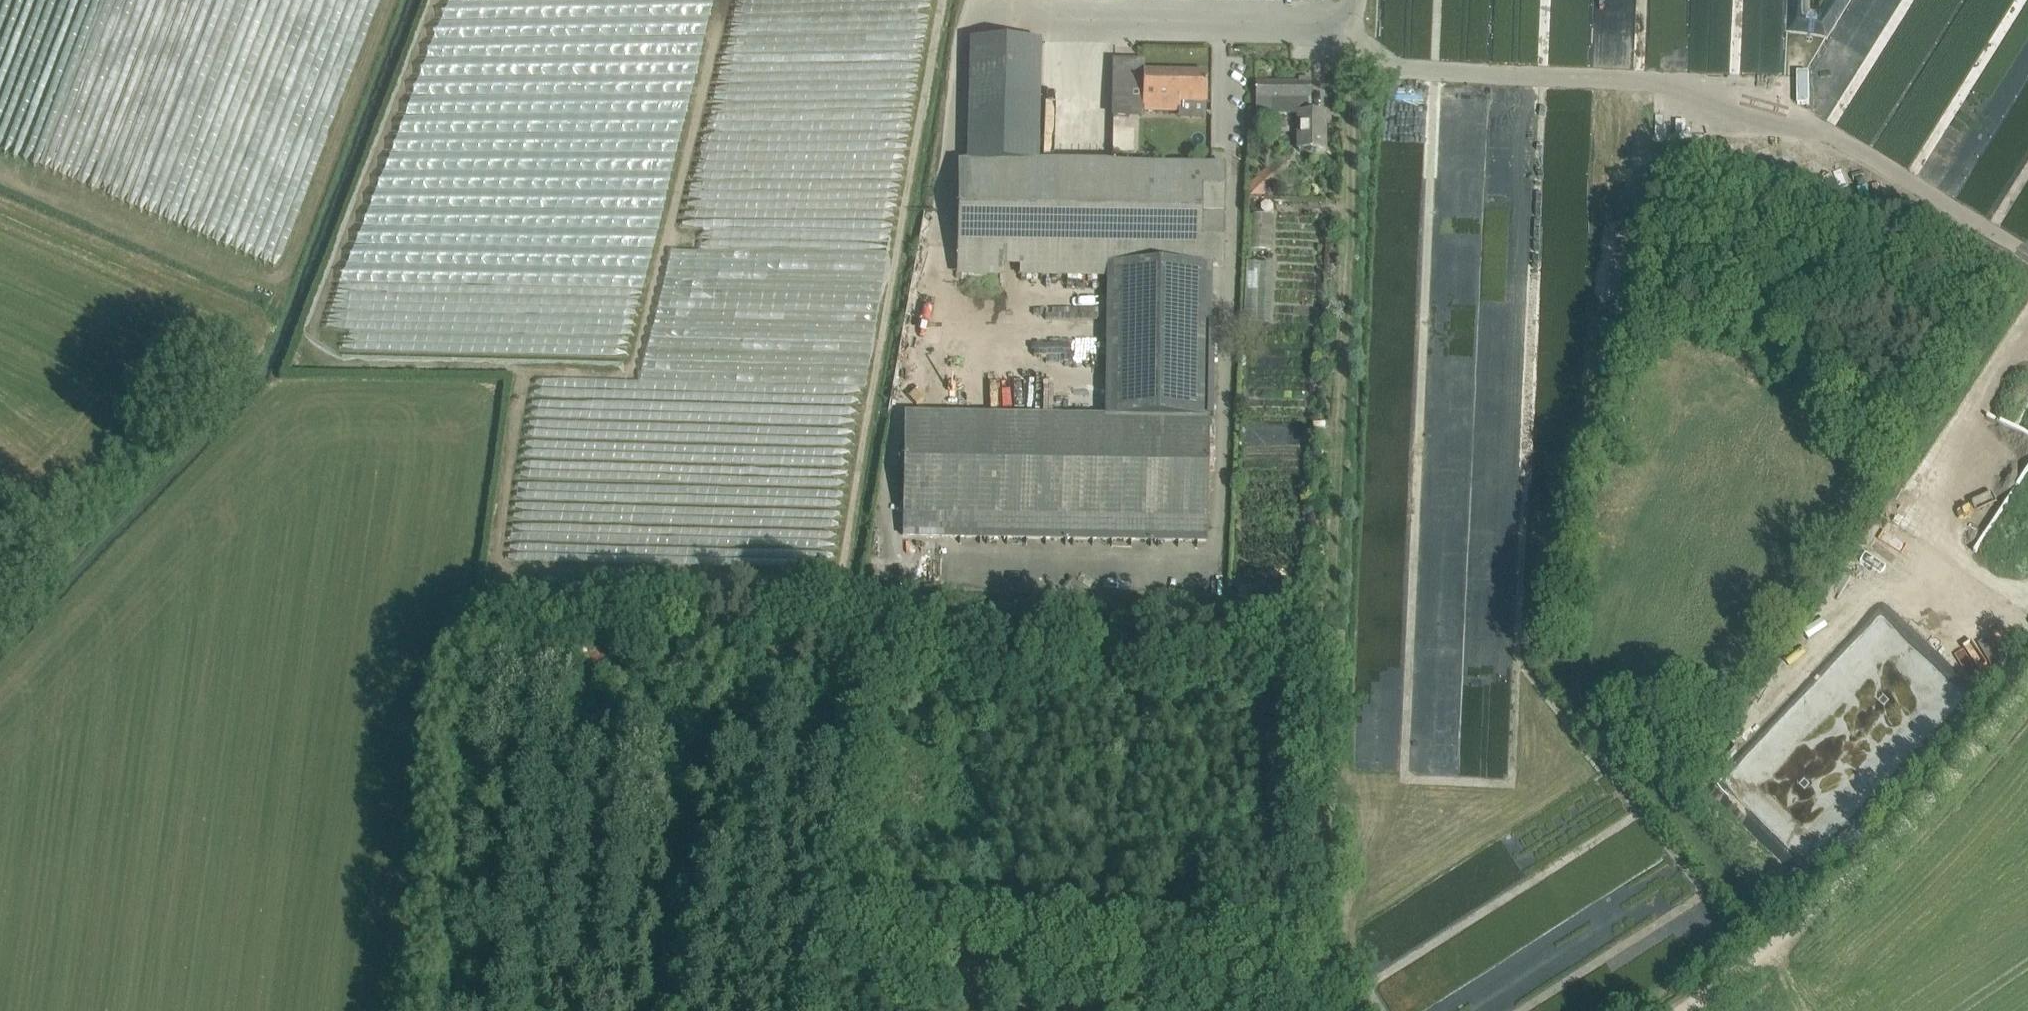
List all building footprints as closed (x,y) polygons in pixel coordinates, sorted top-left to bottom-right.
[(970,58),(969,160),(1039,161),(1041,40),(986,40),(985,58),(970,58)] [(1045,108),(1052,108),(1054,55),(1047,55),(1045,108)] [(1142,110),(1180,111),(1180,102),(1206,103),(1206,73),(1143,72),(1142,110)] [(1296,149),(1326,149),(1326,113),(1309,113),(1309,79),(1299,79),(1299,83),(1256,83),(1256,113),(1297,114),(1296,149)] [(957,262),(957,275),(1003,276),(1003,267),(1020,267),(1020,276),(1107,277),(1107,264),(1211,265),(1210,279),(1223,279),(1223,265),(1225,164),(1039,161),(969,160),(958,160),(957,262)] [(1251,195),(1265,195),(1279,182),(1266,168),(1252,181),(1251,195)] [(1249,212),(1248,248),(1270,249),(1272,213),(1249,212)] [(1244,322),(1272,322),(1273,263),(1246,262),(1244,322)] [(1107,277),(1105,416),(1208,418),(1210,279),(1211,265),(1107,264),(1107,277)] [(905,413),(903,514),(941,514),(941,536),(1207,539),(1208,418),(1105,416),(905,413)]
